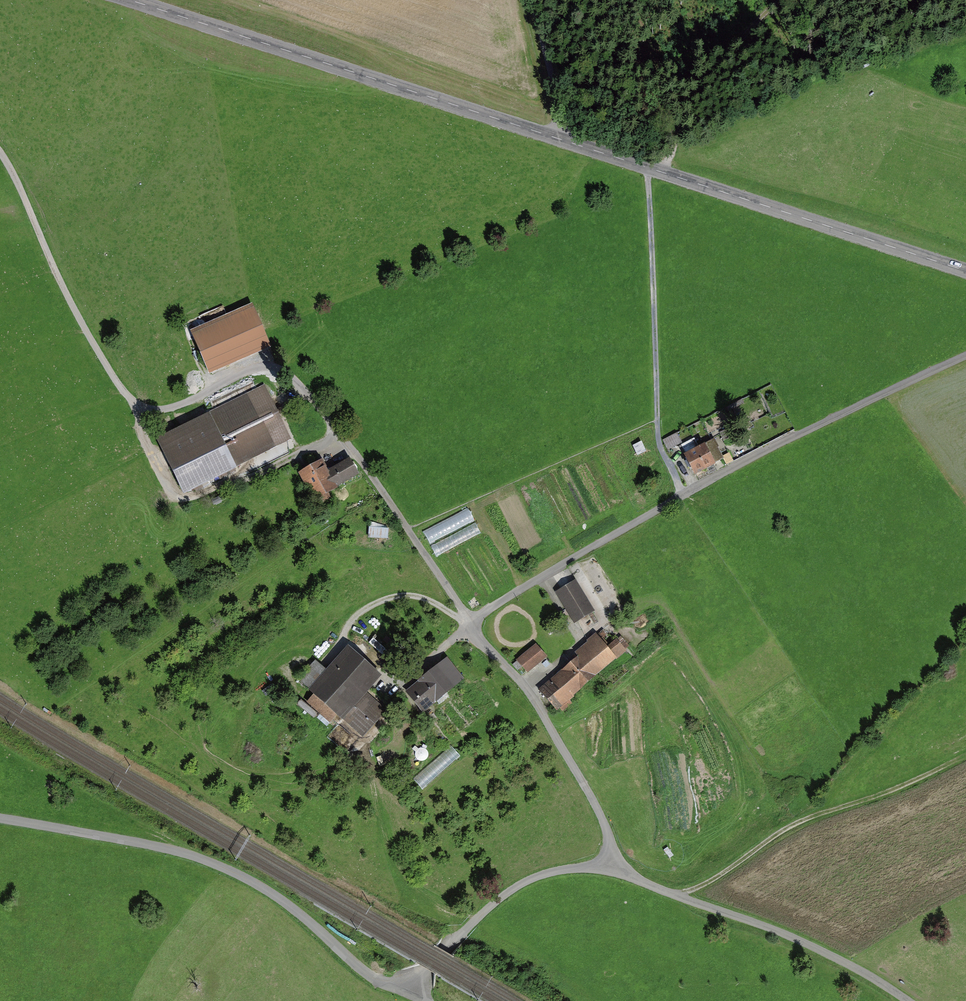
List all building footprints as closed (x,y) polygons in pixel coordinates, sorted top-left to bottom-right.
[(252,305),(190,332),(209,376),(271,348),(252,305)] [(209,413),(156,440),(174,476),(184,496),(237,470),(236,467),(291,440),(264,385),(209,412),(209,413)] [(664,438),(668,449),(682,444),(678,433),(664,438)] [(705,445),(684,456),(695,478),(716,467),(705,445)] [(322,461),(298,475),(317,507),(331,499),(329,495),(338,490),(337,489),(359,476),(349,458),(328,470),(322,461)] [(470,510),(425,530),(430,541),(475,521),(470,510)] [(576,581),(555,593),(574,625),(595,612),(576,581)] [(576,653),(578,656),(569,664),(588,685),(626,652),(616,640),(607,648),(596,635),(576,653)] [(547,658),(536,645),(516,661),(528,675),(547,658)] [(316,661),(298,680),(309,690),(308,691),(342,721),(343,720),(363,738),(387,711),(368,694),(382,678),(348,647),(326,671),(316,661)] [(447,658),(405,693),(423,714),(465,680),(447,658)] [(556,712),(588,685),(569,664),(538,691),(556,712)] [(452,745),(415,779),(425,790),(462,755),(452,745)]
